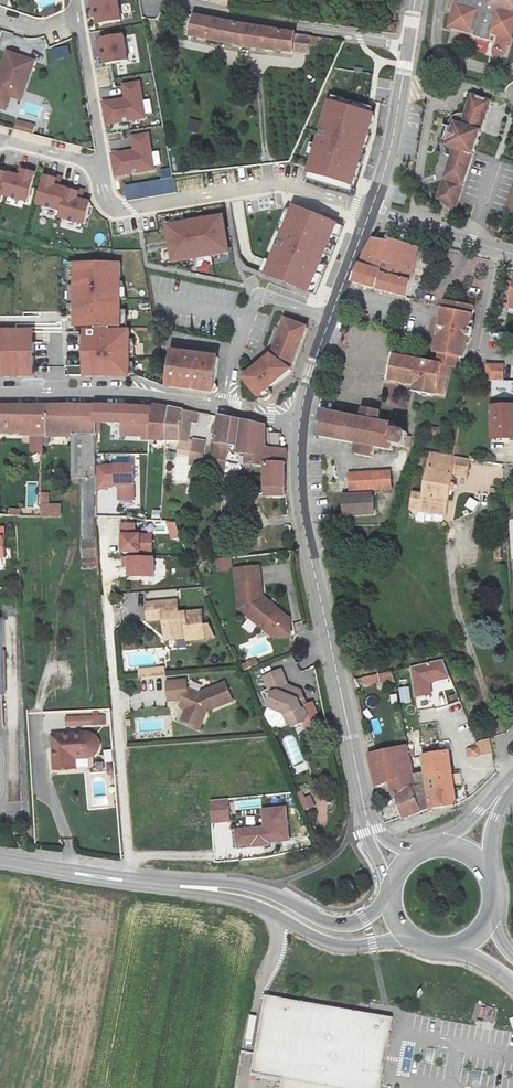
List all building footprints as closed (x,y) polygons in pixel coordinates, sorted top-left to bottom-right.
[(121,20),(117,0),(94,0),(98,24),(121,20)] [(446,27),(470,34),(468,39),(484,43),(487,33),(506,38),(512,13),(512,0),(454,0),(446,27)] [(290,50),(293,33),(261,29),(201,18),(191,16),(190,36),(238,47),(290,53),(290,50)] [(394,32),(396,22),(387,21),(386,32),(394,32)] [(310,36),(293,33),(290,50),(308,53),(310,36)] [(105,64),(127,61),(123,34),(100,38),(105,64)] [(52,49),(54,58),(69,55),(67,46),(52,49)] [(34,61),(6,52),(0,71),(0,102),(1,102),(9,98),(10,97),(20,100),(34,61)] [(102,101),(105,123),(121,120),(121,116),(127,115),(128,119),(145,117),(139,80),(121,83),(124,98),(102,101)] [(456,213),(502,90),(484,85),(476,105),(454,116),(460,128),(457,133),(453,131),(448,144),(453,145),(451,151),(457,153),(439,203),(456,213)] [(9,98),(1,102),(0,102),(0,108),(5,110),(9,98)] [(307,170),(351,183),(371,113),(327,100),(307,170)] [(190,119),(187,130),(197,133),(200,122),(190,119)] [(16,120),(14,129),(32,133),(34,125),(16,120)] [(111,153),(114,175),(130,172),(130,168),(136,167),(137,171),(154,169),(148,132),(131,135),(133,150),(111,153)] [(25,200),(33,171),(19,168),(18,175),(0,170),(0,193),(25,200)] [(60,209),(58,216),(83,222),(88,200),(75,197),(77,189),(54,184),(55,177),(42,174),(35,203),(60,209)] [(125,186),(128,201),(175,193),(173,178),(125,186)] [(291,204),(263,273),(307,290),(334,222),(291,204)] [(171,260),(227,251),(220,214),(165,223),(171,260)] [(367,253),(352,285),(406,298),(411,269),(415,245),(406,244),(405,246),(373,242),(367,253)] [(121,262),(74,263),(75,328),(122,327),(121,262)] [(417,395),(422,395),(453,398),(458,371),(465,372),(467,362),(468,357),(473,358),(475,339),(477,338),(480,324),(478,323),(480,307),(445,302),(437,351),(443,353),(442,358),(441,363),(437,362),(435,365),(430,364),(430,361),(399,355),(395,387),(417,390),(417,395)] [(302,330),(282,320),(267,356),(264,353),(252,363),(253,366),(238,379),(254,399),(258,401),(261,401),(263,401),(265,400),(266,398),(266,397),(267,395),(267,393),(266,391),(265,389),(285,372),(302,330)] [(0,329),(0,378),(36,377),(35,329),(0,329)] [(130,329),(84,330),(85,378),(131,378),(130,329)] [(206,393),(208,393),(210,393),(211,392),(212,391),(212,389),(212,387),(212,386),(211,384),(209,384),(208,383),(211,358),(166,352),(161,387),(206,393)] [(505,366),(487,365),(487,380),(505,380),(505,366)] [(80,374),(79,366),(66,367),(66,375),(80,374)] [(491,403),(491,438),(512,438),(512,403),(491,403)] [(148,405),(147,410),(146,429),(146,442),(163,442),(166,408),(148,405)] [(75,407),(64,408),(63,439),(92,439),(92,408),(75,407)] [(377,421),(378,410),(359,407),(357,417),(320,411),(316,435),(317,438),(340,440),(355,442),(354,451),(354,453),(372,456),(374,447),(392,449),(393,444),(401,445),(405,446),(408,431),(395,430),(396,425),(377,421)] [(44,408),(0,409),(0,438),(15,438),(15,440),(28,440),(29,456),(38,456),(38,439),(44,439),(44,408)] [(64,408),(44,408),(44,439),(56,439),(63,439),(64,408)] [(92,408),(92,439),(92,442),(101,442),(101,425),(146,429),(147,410),(99,408),(92,408)] [(166,408),(163,442),(186,442),(186,431),(196,430),(197,414),(181,411),(166,408)] [(377,421),(396,425),(397,414),(378,410),(377,421)] [(228,446),(230,420),(218,418),(213,443),(211,458),(223,460),(224,446),(228,446)] [(263,426),(230,420),(228,446),(236,448),(237,457),(244,458),(245,469),(263,470),(264,491),(273,491),(274,498),(286,495),(283,450),(262,448),(263,426)] [(439,432),(429,430),(427,438),(437,441),(439,432)] [(204,465),(204,439),(191,439),(190,465),(204,465)] [(92,480),(92,461),(80,461),(80,480),(92,480)] [(428,463),(419,495),(444,500),(451,469),(428,463)] [(134,499),(134,464),(96,465),(96,488),(107,488),(107,485),(121,485),(121,489),(119,491),(120,499),(134,499)] [(346,475),(348,489),(388,486),(387,470),(346,475)] [(48,492),(40,492),(40,516),(61,517),(61,504),(48,504),(48,492)] [(365,494),(339,496),(341,517),(368,514),(365,494)] [(166,523),(170,541),(180,538),(175,521),(166,523)] [(151,552),(152,535),(134,535),(134,524),(121,523),(121,535),(122,535),(122,540),(124,541),(124,545),(122,545),(122,552),(151,552)] [(82,542),(84,568),(96,567),(94,541),(82,542)] [(152,556),(127,556),(127,576),(153,575),(152,556)] [(231,570),(231,558),(216,559),(216,571),(231,570)] [(256,571),(232,574),(237,614),(259,631),(261,629),(271,637),(272,641),(288,639),(286,623),(283,623),(273,615),(275,613),(259,601),(256,571)] [(181,636),(182,639),(182,642),(199,641),(197,613),(173,615),(172,602),(142,604),(143,621),(158,620),(159,638),(181,636)] [(286,623),(275,613),(273,615),(283,623),(286,623)] [(243,669),(258,665),(256,659),(241,662),(243,669)] [(411,667),(415,696),(430,694),(429,682),(448,677),(442,660),(411,667)] [(357,689),(394,679),(391,670),(355,680),(357,689)] [(297,704),(302,702),(299,695),(286,689),(279,674),(262,681),(268,696),(272,698),(266,711),(275,714),(283,718),(284,720),(287,728),(293,730),(304,726),(306,720),(304,714),(300,712),(297,704)] [(194,695),(182,690),(175,709),(182,711),(189,714),(187,720),(197,725),(202,713),(228,702),(220,684),(194,695)] [(410,703),(409,687),(399,687),(400,703),(410,703)] [(432,693),(436,706),(447,704),(443,690),(432,693)] [(419,699),(420,708),(431,707),(429,698),(419,699)] [(305,710),(302,702),(297,704),(300,712),(304,714),(305,710)] [(189,714),(182,711),(177,723),(195,730),(197,725),(187,720),(189,714)] [(106,727),(106,714),(65,715),(65,727),(106,727)] [(89,732),(50,734),(52,767),(73,767),(74,756),(88,755),(91,754),(95,752),(97,748),(97,742),(96,738),(95,736),(92,734),(89,732)] [(400,819),(417,813),(409,772),(404,743),(403,737),(393,740),(394,745),(367,750),(367,751),(373,783),(389,781),(400,819)] [(480,751),(465,755),(467,764),(479,761),(480,751)] [(424,770),(422,770),(427,810),(453,806),(451,752),(424,758),(424,770)] [(417,813),(427,810),(422,770),(409,772),(417,813)] [(315,806),(309,792),(298,796),(305,811),(315,806)] [(212,822),(229,821),(227,798),(210,800),(212,822)] [(234,829),(235,845),(267,843),(267,840),(287,838),(285,807),(262,809),(263,827),(234,829)] [(282,1077),(281,1087),(379,1087),(391,1018),(264,996),(251,1072),(282,1077)] [(481,1020),(492,1023),(495,1010),(485,1007),(481,1020)]
